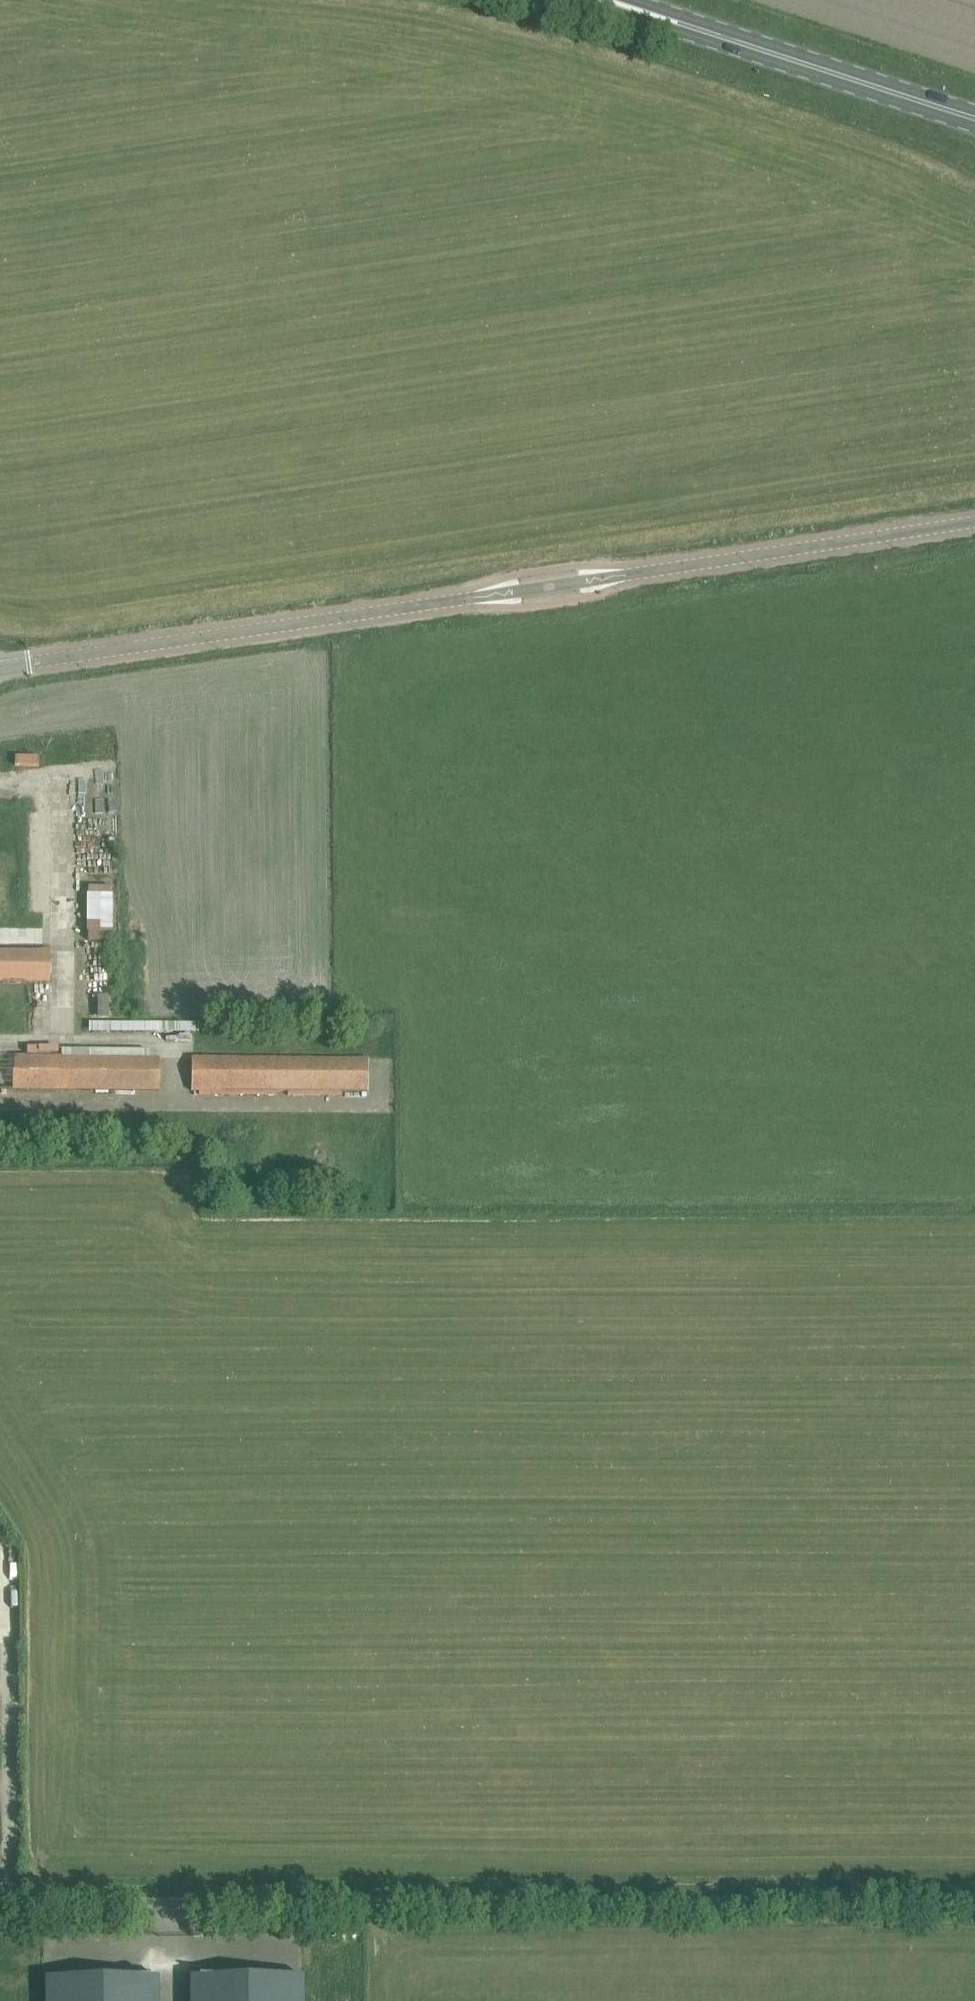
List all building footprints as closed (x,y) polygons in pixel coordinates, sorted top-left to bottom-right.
[(113,930),(113,885),(86,885),(85,929),(113,930)] [(50,951),(0,951),(0,982),(50,982),(50,951)] [(165,1034),(165,1021),(88,1020),(88,1033),(165,1034)] [(160,1092),(161,1057),(0,1056),(0,1091),(160,1092)] [(193,1093),(370,1094),(370,1058),(194,1057),(193,1093)] [(191,1977),(191,2000),(303,2000),(303,1976),(191,1977)] [(46,1978),(46,2000),(158,2000),(158,1977),(46,1978)]
